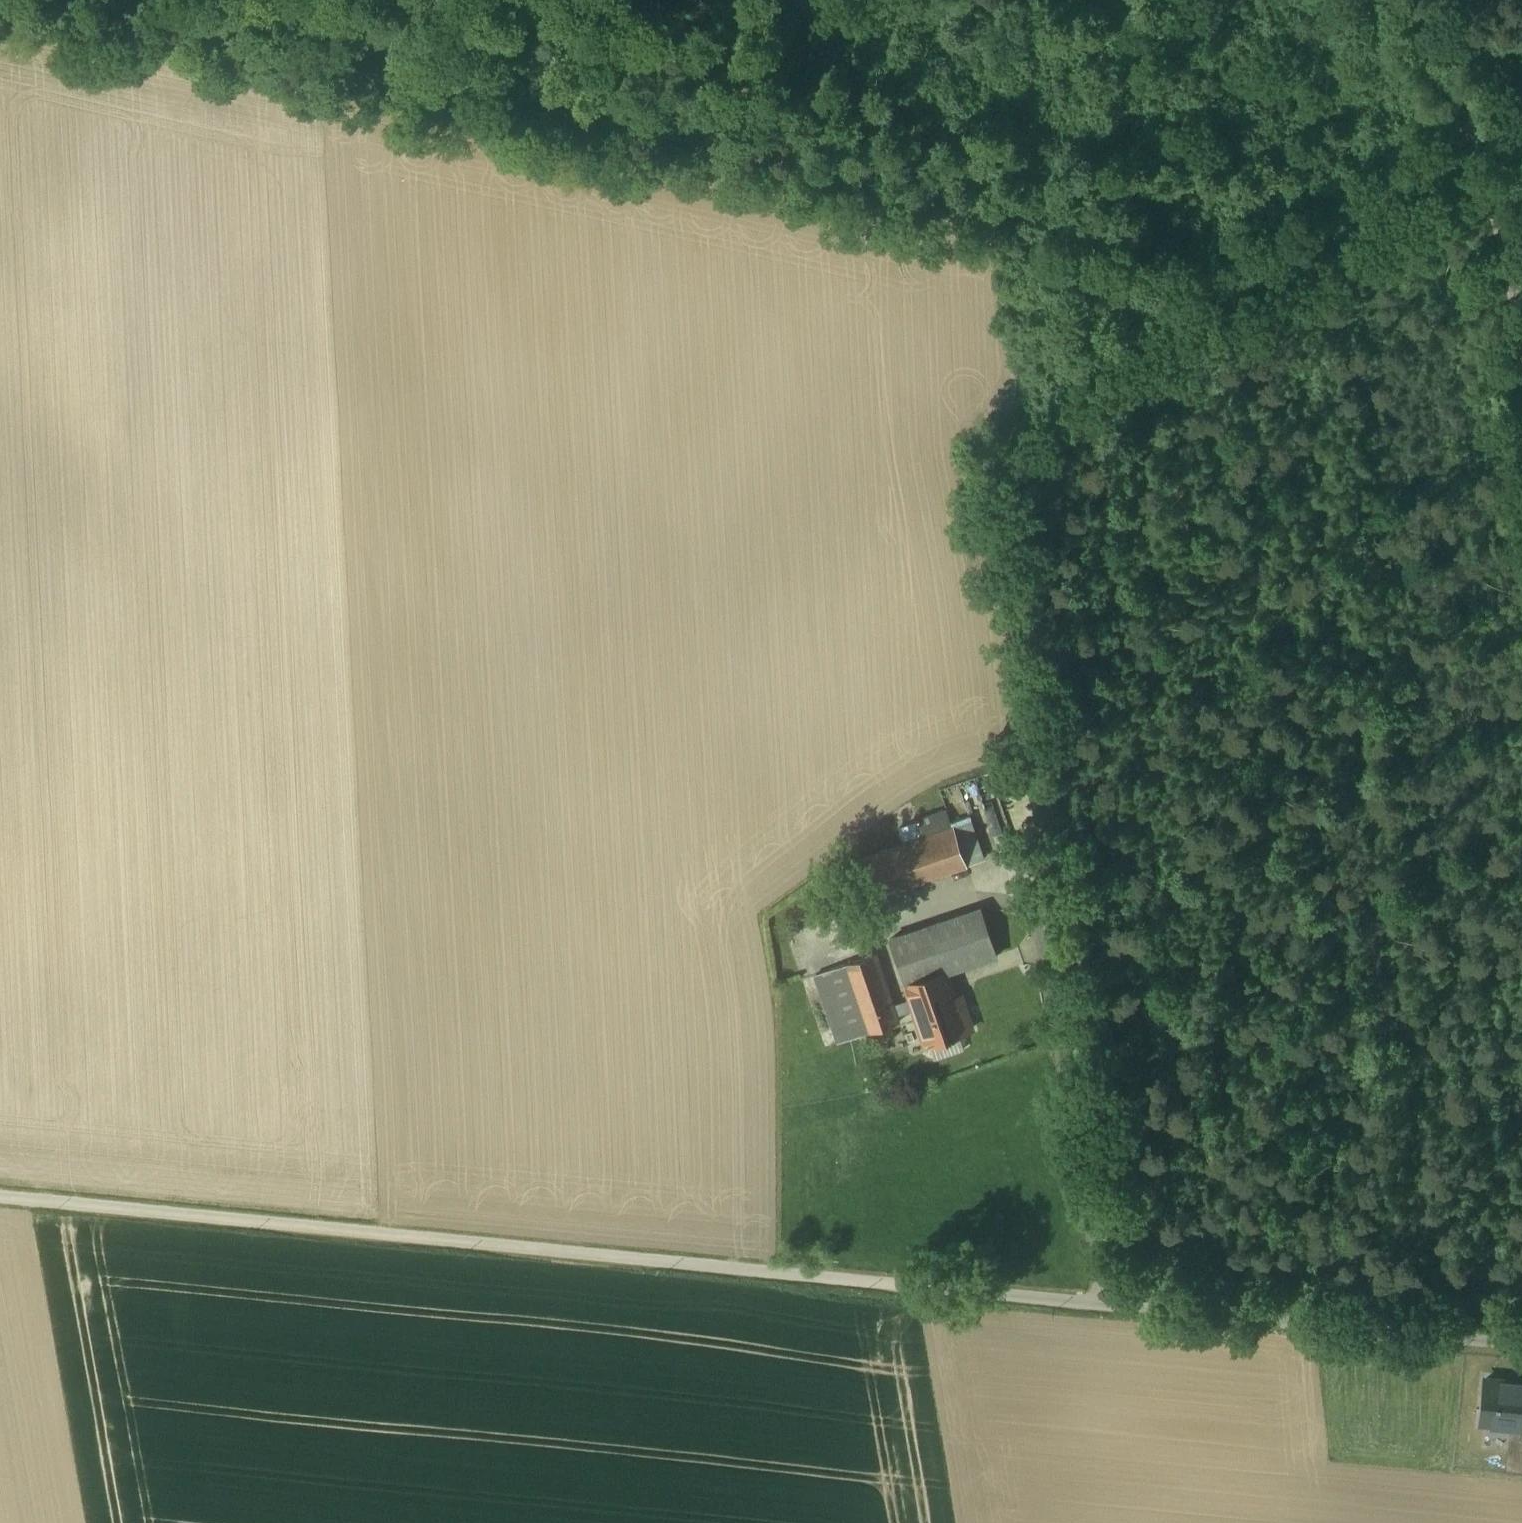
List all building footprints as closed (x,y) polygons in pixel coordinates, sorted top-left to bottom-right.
[(954,828),(863,859),(875,896),(966,865),(954,828)] [(981,908),(890,939),(910,998),(951,984),(947,973),(998,955),(981,908)] [(876,953),(816,974),(839,1042),(899,1022),(876,953)] [(956,998),(951,984),(910,998),(926,1043),(973,1027),(962,996),(956,998)] [(1484,1373),(1479,1423),(1521,1428),(1521,1376),(1484,1373)]
